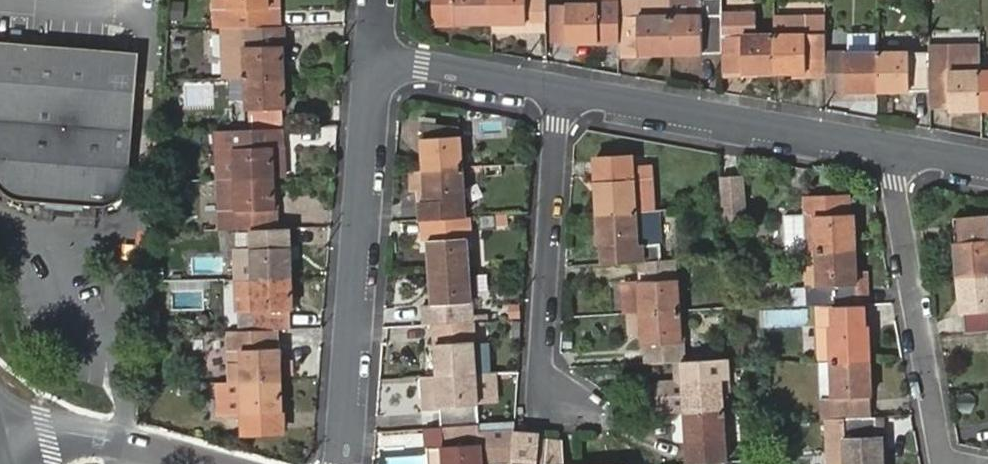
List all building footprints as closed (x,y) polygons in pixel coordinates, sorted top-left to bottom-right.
[(269,0),(231,0),(232,30),(223,30),(225,80),(248,79),(249,111),(287,110),(285,78),(284,28),(281,28),(270,28),(269,0)] [(270,28),(281,28),(279,0),(269,0),(270,28)] [(436,24),(490,24),(547,24),(547,0),(435,0),(436,24)] [(722,15),(722,0),(670,0),(670,17),(722,16),(722,15)] [(554,44),(567,44),(566,7),(554,8),(554,44)] [(566,7),(567,44),(620,44),(620,56),(671,55),(723,55),(724,73),(775,73),(827,72),(828,92),(877,91),(931,90),(931,53),(877,53),(827,54),(827,35),(826,18),(774,18),(774,35),(755,36),(754,13),(722,15),(722,16),(670,17),(619,18),(619,7),(566,7)] [(1,188),(3,191),(5,193),(7,194),(7,195),(10,196),(13,198),(16,198),(19,199),(22,199),(97,203),(102,202),(108,201),(112,199),(117,196),(121,193),(124,188),(127,184),(128,180),(129,175),(130,169),(138,49),(0,39),(0,186),(1,188)] [(983,110),(982,72),(951,72),(950,53),(931,53),(931,90),(931,107),(951,106),(951,110),(983,110)] [(286,434),(284,380),(283,330),(292,329),(291,312),(295,311),(294,278),(292,229),(278,230),(276,179),(275,129),(236,131),(239,181),(240,231),(254,231),(257,280),(240,280),(242,312),(258,312),(259,331),(245,332),(247,382),(225,383),(226,416),(248,415),(249,435),(286,434)] [(461,138),(425,139),(427,170),(464,168),(461,138)] [(597,161),(599,212),(636,210),(635,191),(653,190),(652,169),(634,170),(633,159),(597,161)] [(467,218),(464,168),(427,170),(414,171),(415,191),(428,190),(429,202),(422,202),(423,221),(467,218)] [(720,177),(724,217),(749,214),(745,174),(720,177)] [(635,191),(636,210),(654,208),(653,190),(635,191)] [(818,216),(819,253),(855,252),(854,215),(850,216),(849,194),(806,196),(806,216),(818,216)] [(636,210),(599,212),(600,246),(605,246),(606,266),(645,263),(665,262),(663,227),(660,227),(658,208),(654,208),(636,210)] [(807,254),(819,253),(818,216),(806,216),(807,254)] [(962,316),(966,316),(968,335),(987,333),(987,217),(954,220),(959,280),(962,316)] [(432,243),(434,274),(436,305),(473,303),(471,271),(469,239),(432,243)] [(855,252),(819,253),(821,287),(821,308),(823,308),(834,308),(858,307),(857,287),(857,277),(855,252)] [(665,262),(645,263),(646,283),(642,283),(628,284),(628,296),(624,295),(626,315),(630,315),(631,333),(644,332),(645,332),(646,348),(650,348),(652,367),(684,366),(681,312),(678,261),(665,262)] [(858,307),(866,306),(872,307),(867,276),(857,277),(857,287),(858,307)] [(436,305),(420,306),(421,325),(437,324),(474,322),(473,303),(436,305)] [(834,308),(835,328),(830,329),(832,365),(834,420),(843,419),(845,463),(883,463),(882,437),(877,437),(876,418),(873,418),(870,364),(869,327),(866,327),(866,306),(858,307),(834,308)] [(445,428),(446,448),(429,450),(430,459),(430,463),(483,463),(482,456),(517,454),(518,424),(480,427),(479,401),(477,375),(474,322),(437,324),(441,378),(445,428)] [(727,414),(724,364),(688,366),(691,386),(659,388),(661,417),(688,416),(727,414)] [(496,374),(477,375),(479,401),(497,400),(496,374)] [(730,463),(727,414),(688,416),(691,463),(694,463),(730,463)] [(446,448),(445,428),(427,430),(429,450),(446,448)] [(517,454),(482,456),(483,463),(516,463),(517,454)]
